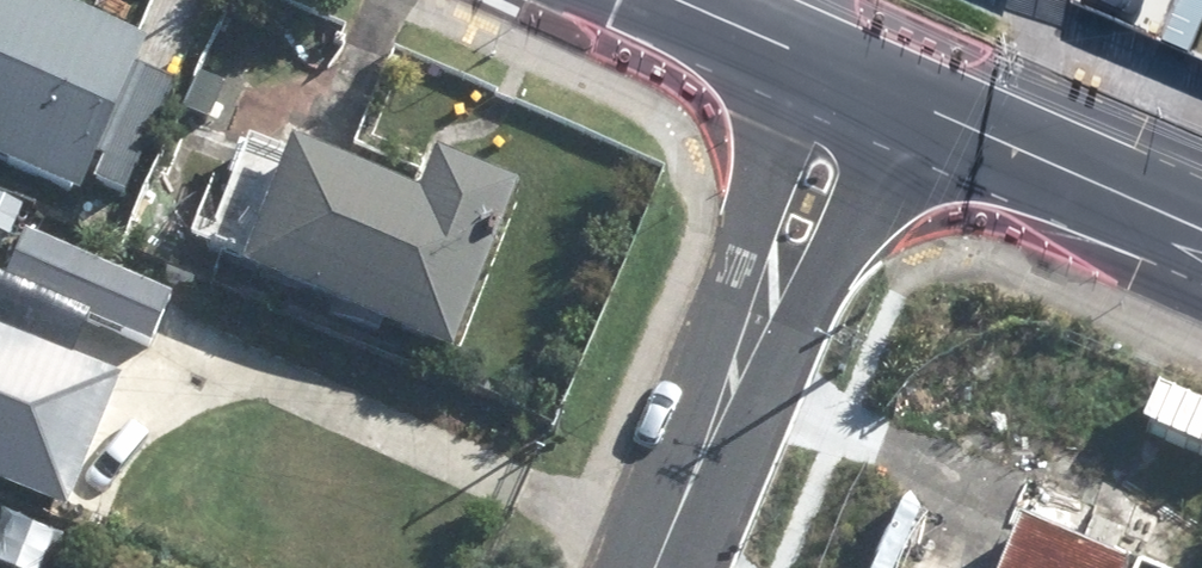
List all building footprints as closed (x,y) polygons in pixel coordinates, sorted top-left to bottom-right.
[(149,48),(42,0),(0,0),(0,165),(86,203),(94,185),(128,200),(178,90),(138,72),(149,48)] [(437,158),(421,200),(292,151),(243,279),(458,360),(522,190),(437,158)] [(0,198),(0,232),(22,241),(82,266),(94,237),(0,198)] [(22,241),(4,284),(155,347),(173,304),(82,266),(22,241)] [(0,336),(0,488),(69,516),(123,387),(0,336)] [(1023,527),(1006,567),(1127,567),(1023,527)] [(995,562),(919,531),(904,567),(993,567),(995,562)]
